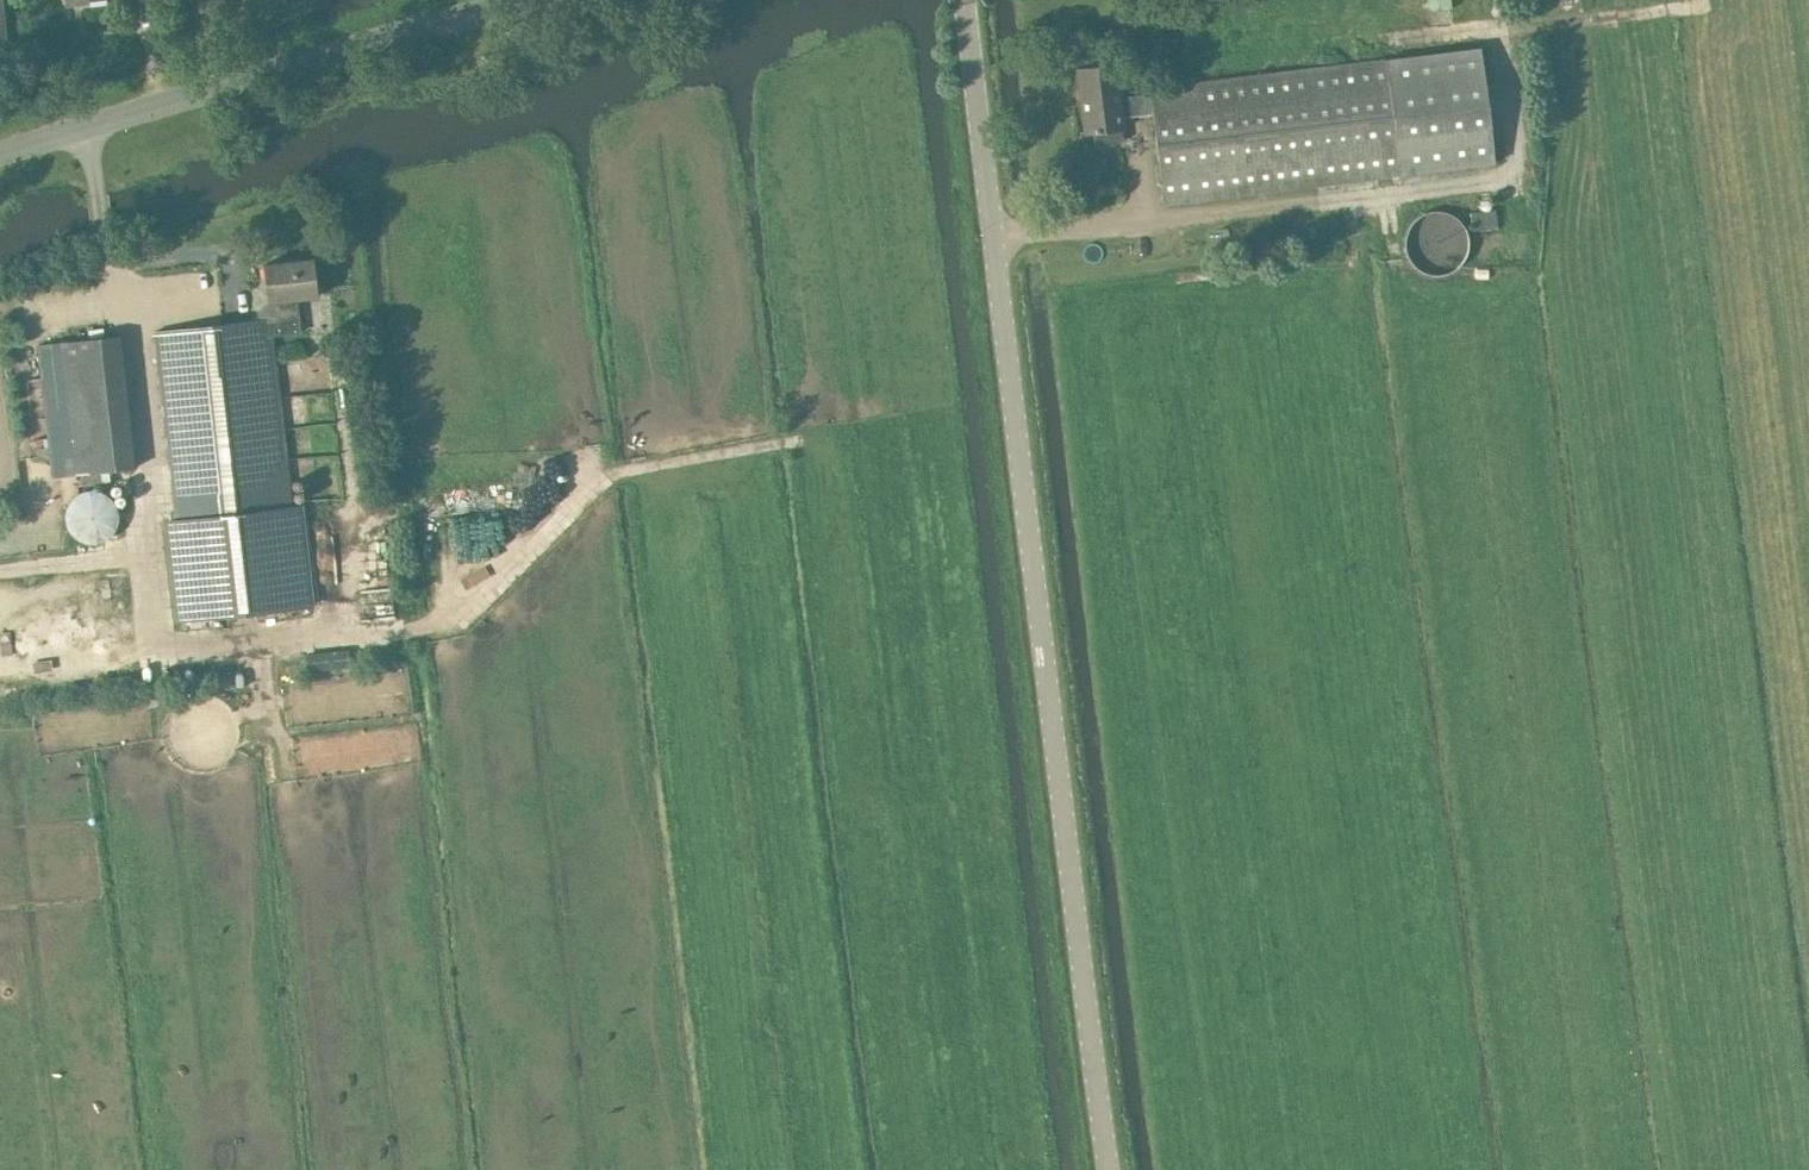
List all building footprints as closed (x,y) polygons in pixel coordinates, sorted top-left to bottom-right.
[(1494,159),(1479,43),(1147,85),(1148,92),(1119,96),(1114,61),(1075,66),(1083,131),(1123,126),(1122,114),(1151,110),(1162,202),(1494,159)] [(1495,228),(1493,210),(1469,213),(1471,231),(1495,228)] [(1405,235),(1404,243),(1405,249),(1406,254),(1410,261),(1414,266),(1419,270),(1426,273),(1432,275),(1439,275),(1446,274),(1453,271),(1458,267),(1463,262),(1466,256),(1468,250),(1469,243),(1468,235),(1465,228),(1461,222),(1455,216),(1448,213),(1440,211),(1433,211),(1425,213),(1418,216),(1412,222),(1408,228),(1405,235)] [(272,316),(156,329),(178,517),(170,518),(181,617),(311,603),(300,504),(289,505),(269,333),(301,329),(297,296),(316,293),(312,257),(262,262),(266,300),(270,300),(272,316)] [(136,464),(120,332),(43,341),(50,403),(70,401),(81,486),(111,482),(109,468),(136,464)] [(324,339),(306,340),(307,353),(325,352),(324,339)]
